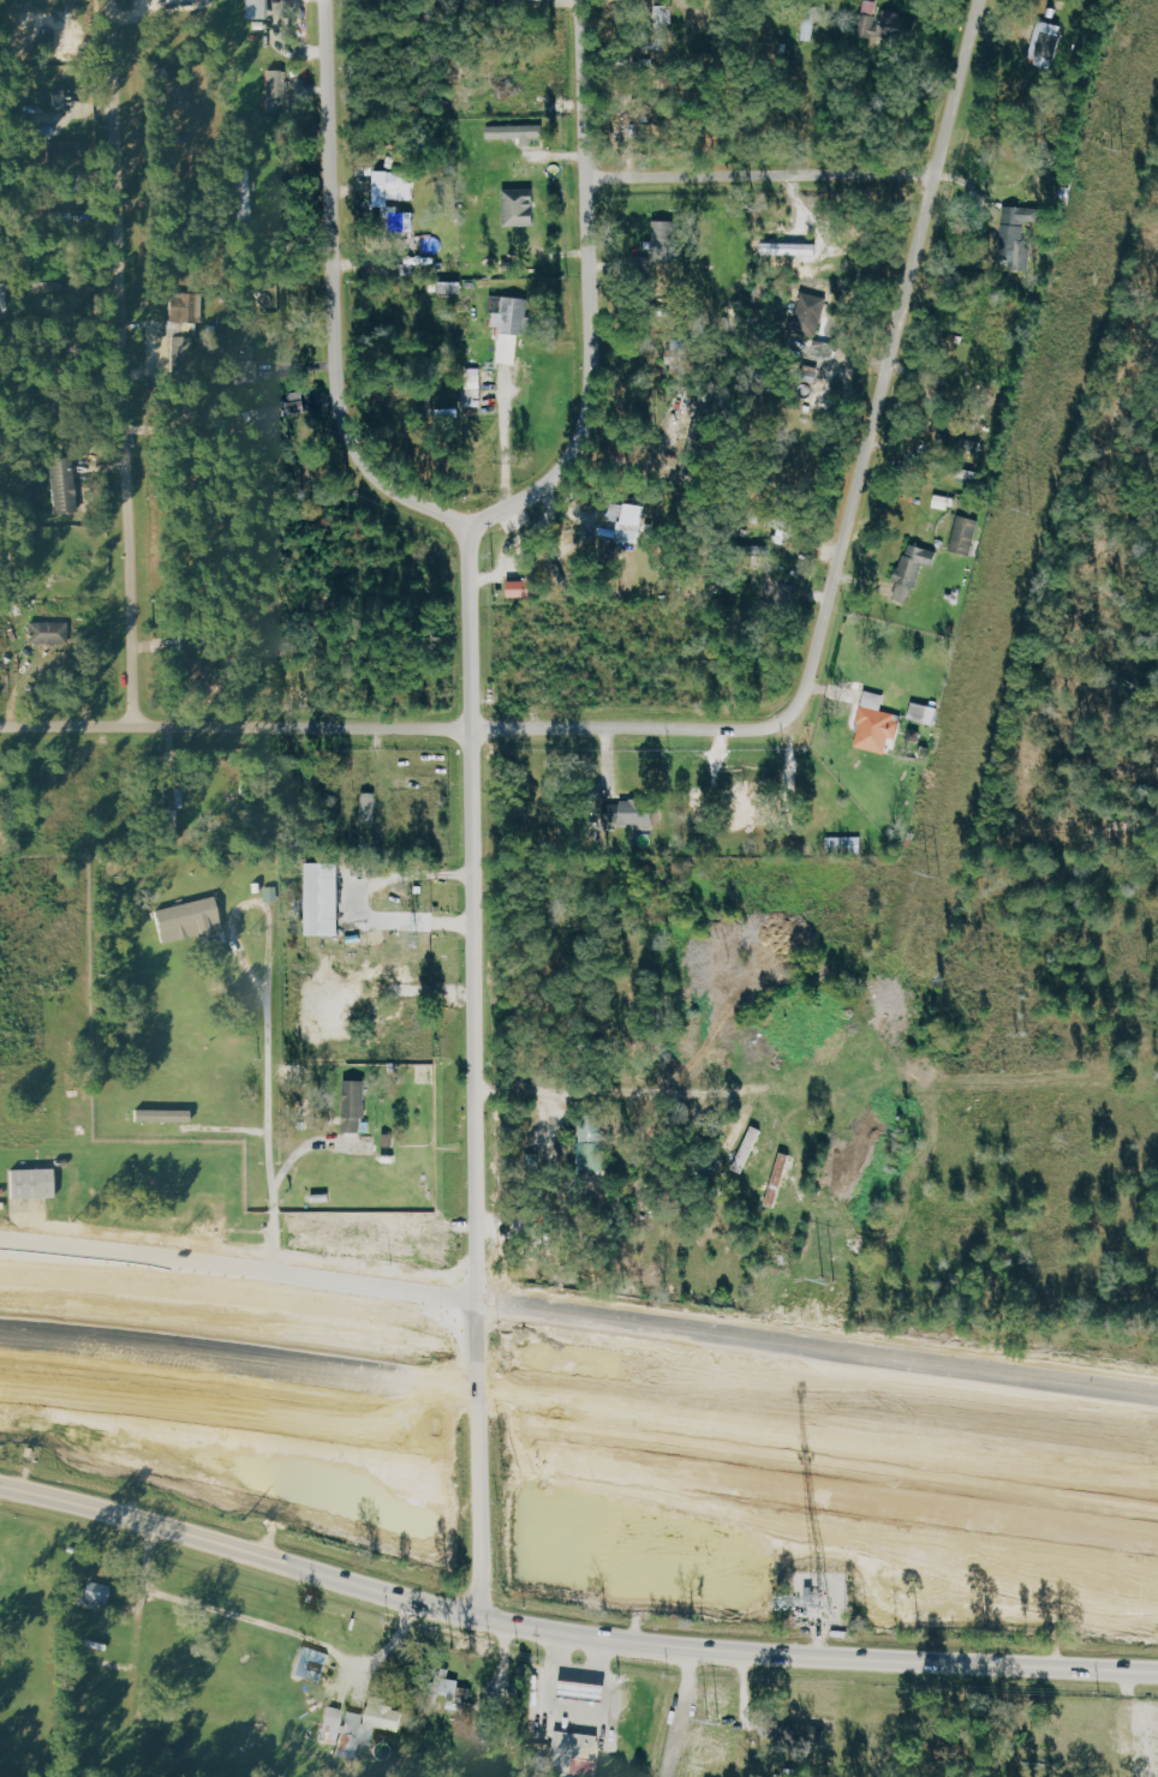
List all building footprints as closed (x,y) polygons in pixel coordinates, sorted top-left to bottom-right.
[(247,19),(269,20),(269,0),(247,0),(247,19)] [(884,40),(885,37),(915,41),(919,17),(878,10),(880,2),(870,0),(866,0),(860,36),(884,40)] [(674,5),(657,4),(656,24),(673,25),(674,5)] [(816,9),(805,8),(804,40),(815,41),(816,9)] [(1066,27),(1041,19),(1029,61),(1053,68),(1066,27)] [(289,71),(268,71),(268,113),(289,113),(289,71)] [(54,92),(54,110),(73,111),(74,92),(54,92)] [(523,138),(523,145),(533,145),(533,138),(545,137),(544,124),(488,126),(489,139),(523,138)] [(413,199),(413,172),(376,171),(376,199),(413,199)] [(536,189),(505,189),(505,227),(537,226),(536,189)] [(250,219),(250,201),(241,200),(241,218),(250,219)] [(415,212),(400,212),(400,206),(385,206),(384,232),(415,233),(415,212)] [(654,268),(676,269),(677,221),(655,221),(654,268)] [(997,251),(1017,258),(1025,229),(1006,223),(997,251)] [(817,336),(825,298),(801,293),(793,331),(817,336)] [(197,337),(198,295),(171,294),(170,336),(197,337)] [(689,368),(688,335),(673,335),(673,348),(667,348),(668,369),(689,368)] [(830,343),(817,340),(815,352),(828,355),(830,343)] [(258,385),(257,362),(234,362),(235,385),(258,385)] [(482,368),(465,368),(466,408),(484,408),(482,368)] [(249,411),(253,442),(281,439),(277,408),(249,411)] [(80,513),(77,458),(52,460),(55,514),(80,513)] [(642,544),(649,508),(615,502),(609,538),(642,544)] [(950,551),(971,556),(981,520),(960,515),(950,551)] [(939,551),(908,544),(895,599),(913,603),(922,564),(935,567),(939,551)] [(510,580),(509,597),(532,598),(532,581),(510,580)] [(51,623),(31,623),(31,647),(58,647),(58,635),(51,635),(51,623)] [(886,694),(866,691),(855,747),(888,754),(891,738),(898,740),(903,715),(883,711),(886,694)] [(909,718),(935,725),(939,708),(914,701),(909,718)] [(184,813),(183,789),(165,790),(166,813),(184,813)] [(377,793),(363,793),(362,823),(376,823),(377,793)] [(654,825),(654,812),(648,812),(649,802),(606,801),(606,824),(654,825)] [(828,855),(863,854),(863,836),(828,837),(828,855)] [(343,936),(342,864),(309,864),(310,937),(343,936)] [(156,911),(163,944),(223,932),(216,899),(156,911)] [(368,1080),(346,1079),(345,1131),(362,1132),(362,1117),(367,1117),(368,1080)] [(725,1150),(736,1154),(755,1104),(744,1100),(725,1150)] [(192,1109),(136,1110),(137,1123),(192,1122),(192,1109)] [(735,1165),(747,1169),(764,1117),(752,1113),(735,1165)] [(579,1169),(602,1170),(604,1115),(581,1114),(579,1169)] [(55,1198),(55,1168),(12,1170),(13,1200),(55,1198)] [(107,1611),(112,1586),(85,1581),(81,1606),(107,1611)] [(461,1680),(428,1678),(427,1694),(460,1696),(461,1680)] [(328,1707),(321,1742),(340,1746),(338,1756),(358,1760),(362,1743),(372,1745),(376,1727),(400,1732),(405,1706),(370,1699),(368,1714),(347,1710),(328,1707)] [(561,1776),(575,1776),(576,1774),(597,1776),(601,1735),(557,1731),(553,1771),(561,1772),(561,1776)]
